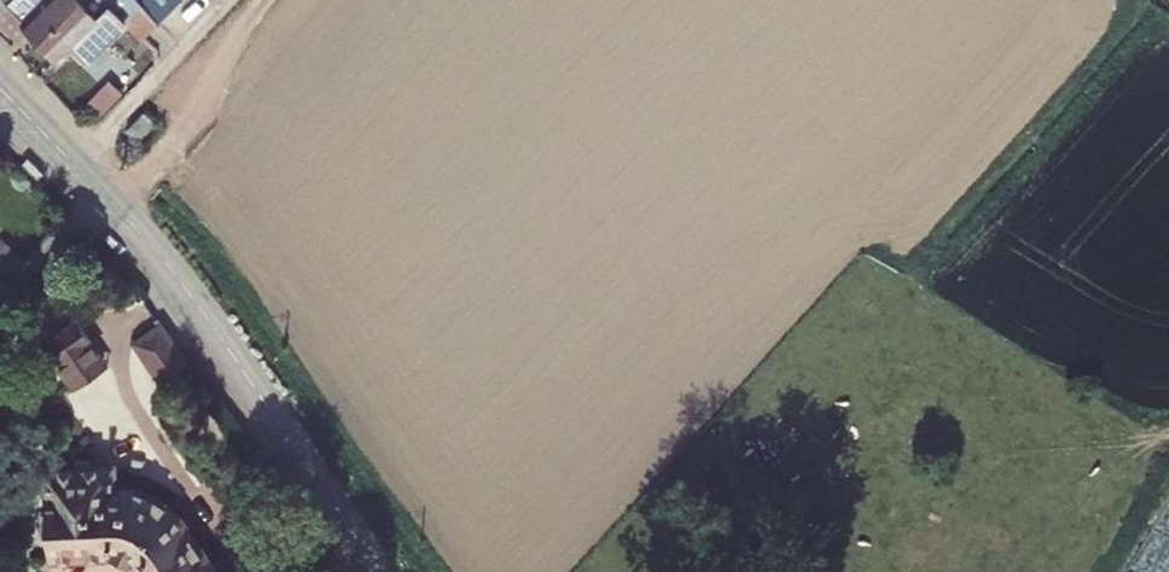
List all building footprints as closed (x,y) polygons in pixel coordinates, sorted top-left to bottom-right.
[(47,36),(85,0),(14,0),(13,1),(47,36)] [(47,36),(65,54),(79,40),(94,55),(132,16),(150,34),(167,18),(149,0),(85,0),(47,36)] [(149,0),(167,18),(185,0),(149,0)] [(98,98),(109,111),(131,91),(120,79),(98,98)] [(130,124),(141,135),(159,116),(148,106),(130,124)] [(81,322),(49,344),(51,347),(72,379),(75,382),(107,361),(81,322)] [(195,370),(167,330),(143,346),(171,388),(195,370)] [(72,379),(51,347),(34,358),(55,390),(72,379)] [(112,368),(107,361),(75,382),(80,390),(112,368)] [(54,473),(57,516),(49,516),(50,536),(58,536),(59,566),(120,562),(136,569),(139,571),(220,571),(196,536),(183,523),(167,510),(149,500),(133,493),(120,488),(118,468),(107,469),(106,459),(78,461),(78,471),(54,473)]
